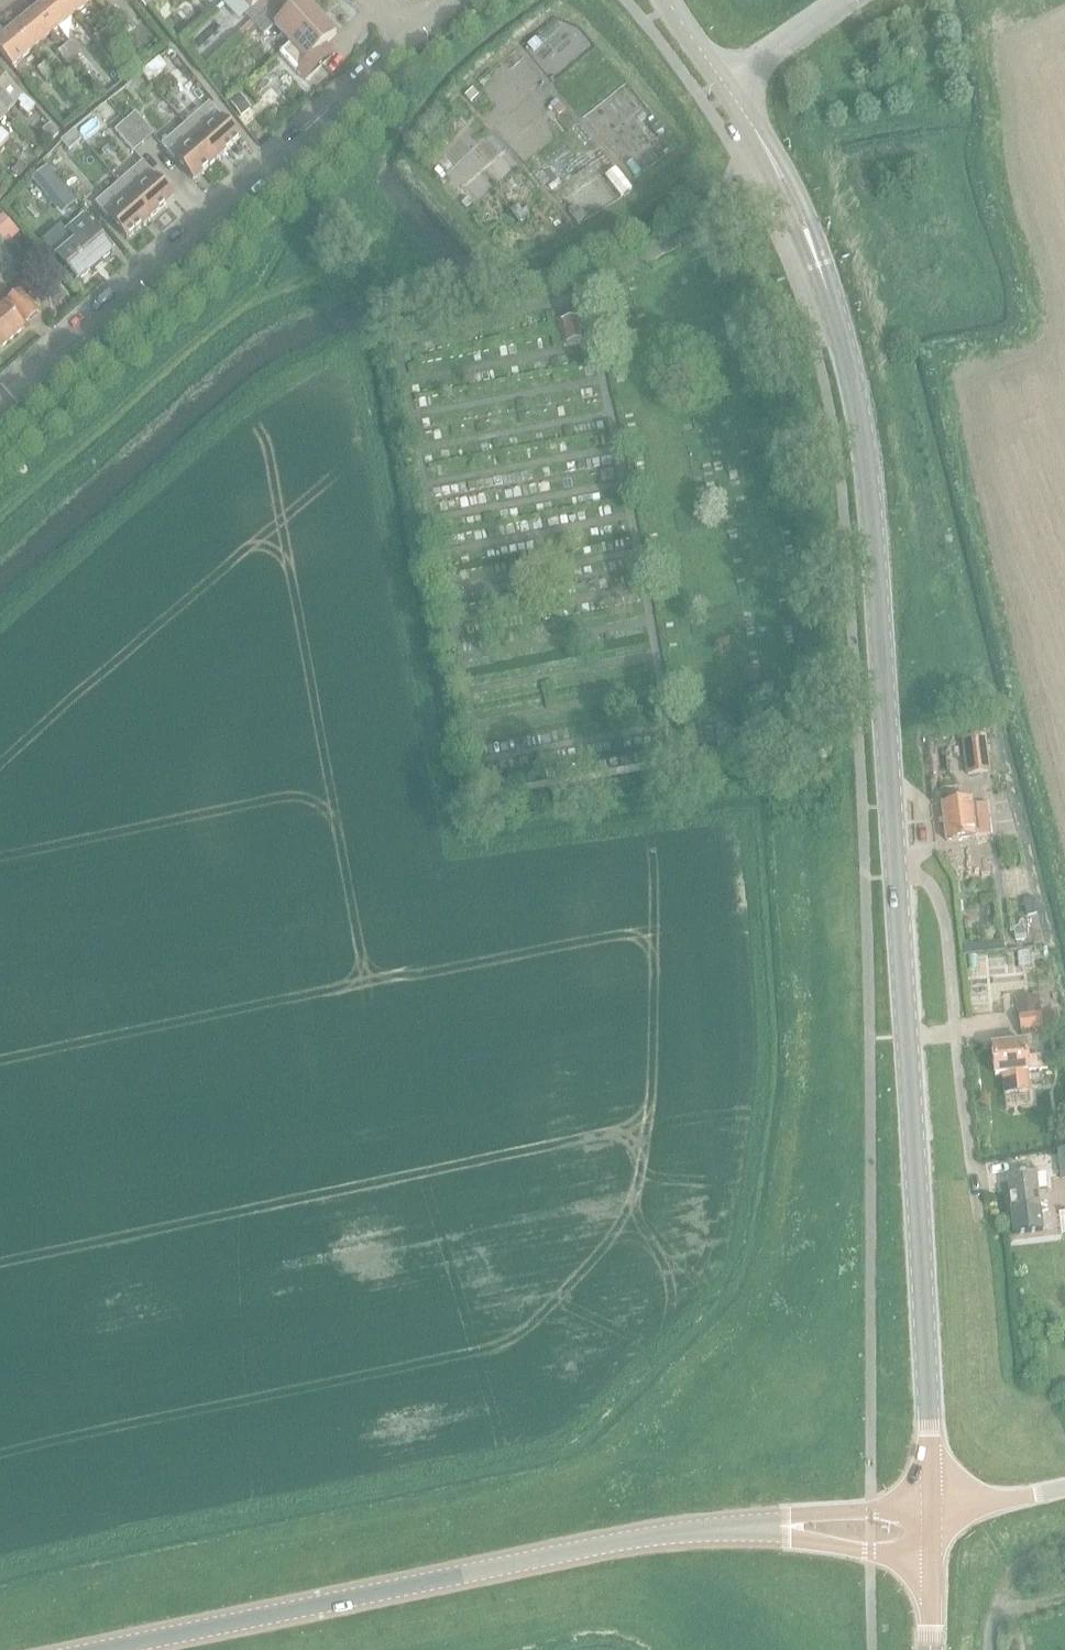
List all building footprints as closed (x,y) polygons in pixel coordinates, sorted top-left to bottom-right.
[(77,16),(63,0),(49,0),(37,10),(56,33),(77,16)] [(96,0),(63,0),(77,16),(96,0)] [(254,25),(275,6),(269,0),(242,0),(251,9),(245,15),(254,25)] [(320,16),(306,0),(301,0),(284,16),(275,6),(254,25),(263,35),(274,25),(291,43),(320,16)] [(107,11),(127,35),(137,27),(127,16),(124,19),(113,6),(107,11)] [(35,51),(56,33),(37,10),(16,27),(35,51)] [(126,36),(127,35),(107,11),(100,18),(109,28),(115,23),(126,36)] [(320,16),(291,43),(280,53),(305,81),(336,53),(326,43),(336,34),(320,16)] [(35,51),(16,27),(0,41),(0,50),(15,68),(35,51)] [(66,46),(75,57),(82,51),(72,40),(66,46)] [(68,63),(75,57),(66,46),(58,52),(68,63)] [(611,53),(587,69),(596,83),(620,67),(611,53)] [(159,59),(141,73),(148,82),(166,67),(159,59)] [(37,69),(61,98),(68,92),(44,63),(37,69)] [(600,137),(570,78),(551,87),(544,74),(499,97),(531,159),(580,135),(585,145),(600,137)] [(8,111),(15,104),(28,115),(35,107),(0,76),(0,104),(8,111)] [(242,140),(210,103),(186,124),(218,161),(242,140)] [(8,111),(0,104),(0,121),(8,111)] [(135,114),(125,123),(143,143),(153,134),(135,114)] [(125,123),(115,131),(133,152),(143,143),(125,123)] [(43,131),(51,140),(59,134),(51,124),(43,131)] [(186,124),(162,144),(194,182),(218,161),(186,124)] [(8,138),(9,137),(0,129),(0,131),(8,138)] [(73,130),(61,141),(68,149),(81,138),(73,130)] [(8,138),(0,131),(0,154),(4,158),(10,151),(3,144),(8,138)] [(143,162),(120,182),(150,220),(175,198),(143,162)] [(35,174),(57,199),(68,190),(46,164),(35,174)] [(96,204),(95,203),(127,240),(150,220),(120,182),(96,204)] [(10,229),(27,214),(11,195),(0,204),(0,217),(10,229)] [(58,260),(79,284),(113,255),(83,220),(68,233),(77,244),(58,260)] [(0,309),(0,348),(2,350),(27,329),(25,327),(41,313),(22,291),(0,309)] [(561,320),(566,343),(583,339),(578,316),(561,320)] [(962,739),(967,774),(989,771),(984,736),(962,739)] [(984,804),(970,805),(970,800),(940,803),(944,843),(975,839),(974,835),(987,833),(984,804)] [(1020,1018),(1021,1031),(1041,1029),(1040,1016),(1020,1018)] [(1015,1072),(1047,1068),(1045,1055),(1025,1058),(1024,1043),(1001,1046),(1007,1093),(1020,1091),(1018,1078),(1016,1078),(1015,1072)] [(991,1165),(1009,1162),(1006,1141),(987,1144),(991,1165)] [(1035,1172),(1007,1175),(1014,1234),(1042,1231),(1039,1207),(1038,1191),(1047,1190),(1045,1175),(1036,1176),(1035,1172)]
